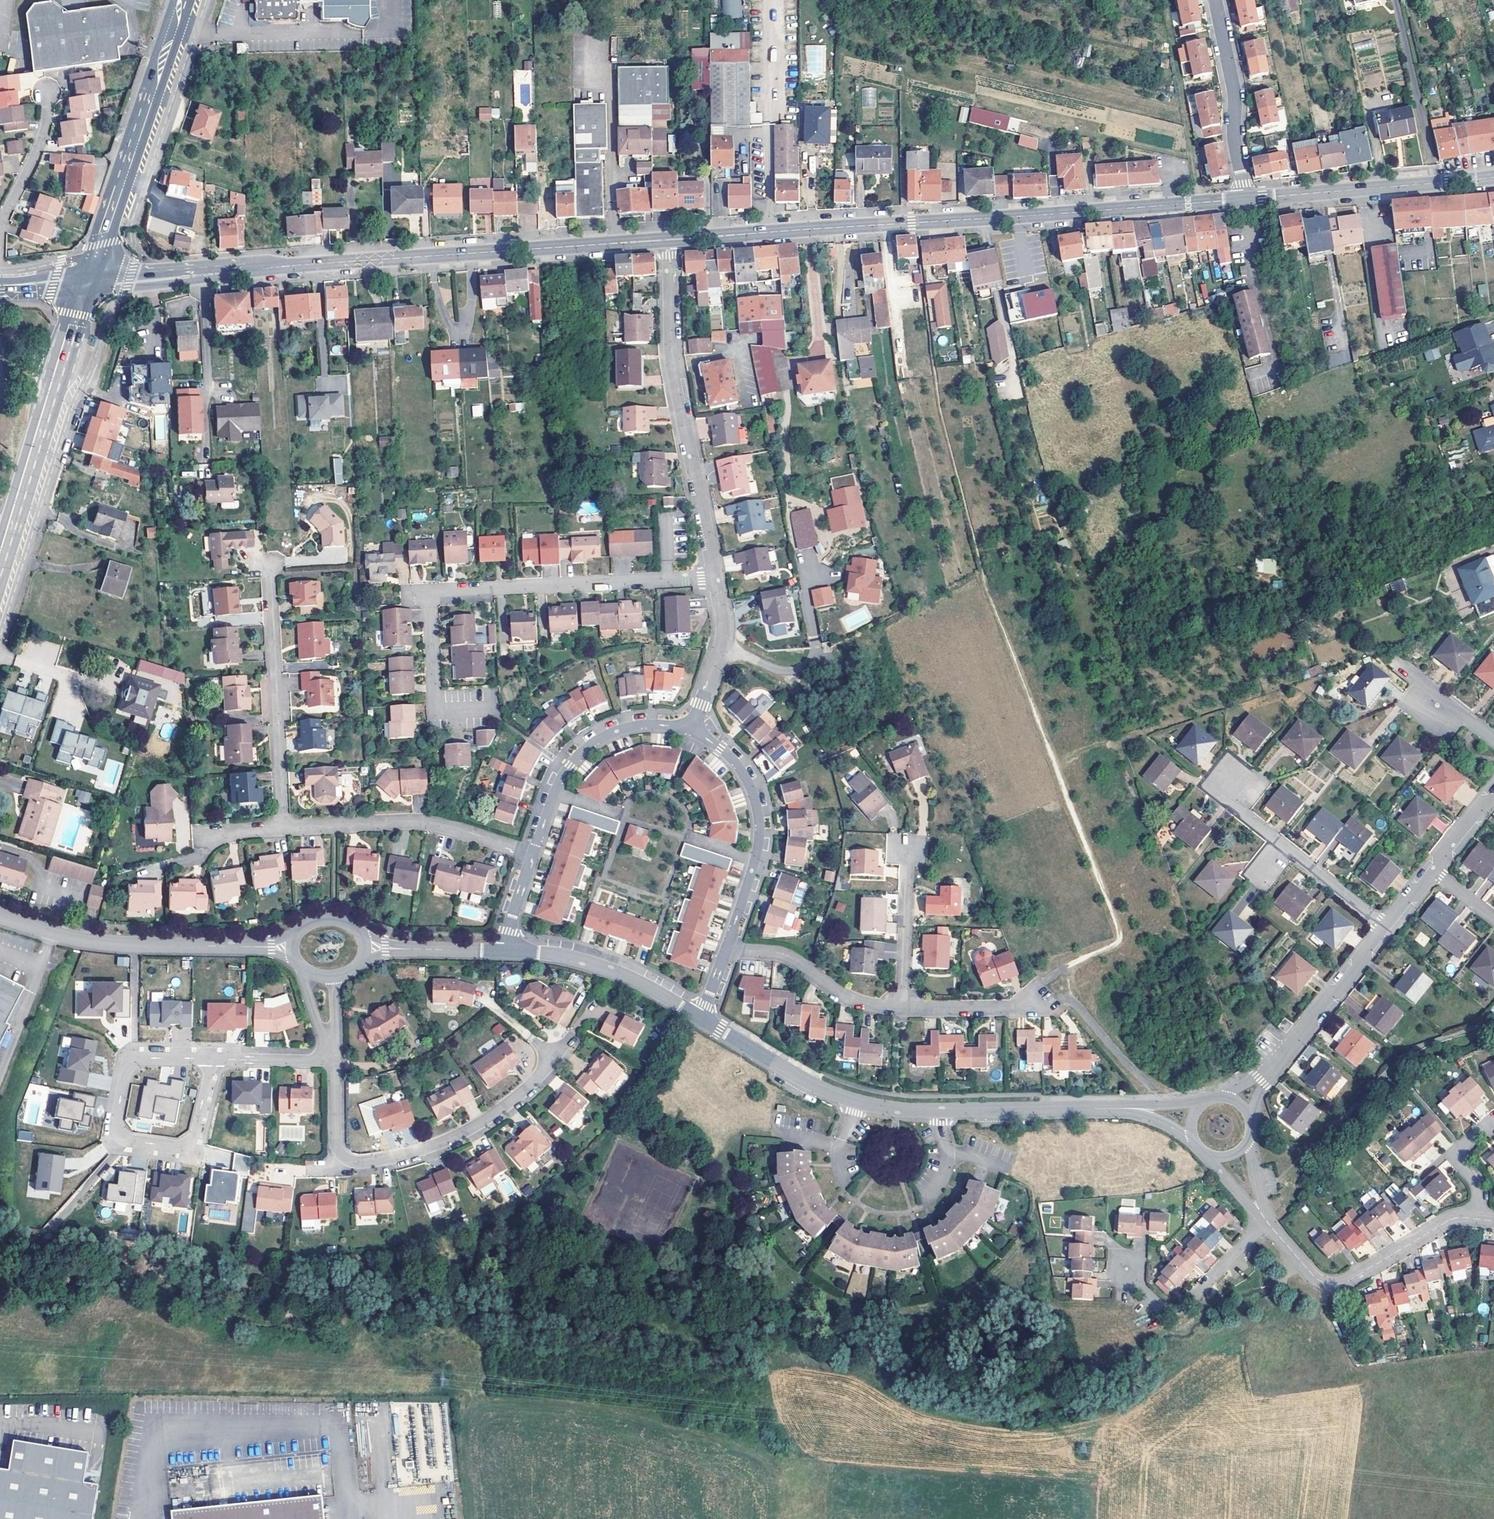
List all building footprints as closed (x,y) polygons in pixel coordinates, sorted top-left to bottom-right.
[(256,3),(250,3),(250,12),(256,12),(256,20),(297,20),(298,3),(321,3),(322,20),(346,19),(346,23),(348,24),(350,25),(353,26),(356,27),(360,28),(364,28),(369,19),(378,17),(373,0),(256,0),(256,3)] [(723,18),(742,18),(742,0),(722,0),(723,18)] [(1180,11),(1197,7),(1195,0),(1177,0),(1180,11)] [(1254,10),(1252,0),(1235,0),(1238,13),(1254,10)] [(1282,10),(1288,9),(1287,0),(1280,0),(1282,10)] [(1298,10),(1297,0),(1286,0),(1287,11),(1298,10)] [(81,67),(74,19),(67,20),(61,21),(60,15),(59,12),(48,4),(30,7),(23,17),(32,74),(81,67)] [(1259,19),(1265,18),(1262,6),(1256,7),(1259,19)] [(80,18),(74,19),(81,67),(117,62),(115,49),(119,48),(127,38),(123,14),(112,7),(84,11),(85,17),(80,18)] [(1197,7),(1180,11),(1183,27),(1188,26),(1188,30),(1195,29),(1194,25),(1200,23),(1197,7)] [(1238,13),(1241,29),(1257,26),(1254,10),(1238,13)] [(73,13),(60,15),(61,21),(67,20),(74,19),(73,13)] [(1181,27),(1184,37),(1196,34),(1195,29),(1188,30),(1188,26),(1183,27),(1181,27)] [(733,53),(733,36),(710,36),(711,60),(693,61),(693,91),(711,91),(711,140),(712,140),(725,139),(725,128),(751,128),(750,52),(733,53)] [(1179,53),(1181,65),(1191,63),(1191,62),(1208,59),(1204,42),(1187,46),(1188,51),(1179,53)] [(238,43),(237,52),(247,52),(247,43),(238,43)] [(1248,62),(1265,60),(1261,43),(1245,46),(1248,62)] [(1191,63),(1181,65),(1183,77),(1194,75),(1194,79),(1211,75),(1208,59),(1191,62),(1191,63)] [(1265,60),(1248,62),(1252,78),(1268,75),(1265,60)] [(668,68),(617,69),(618,105),(652,104),(669,103),(668,68)] [(74,82),(77,97),(90,95),(99,93),(97,78),(93,79),(91,72),(69,75),(71,83),(74,82)] [(16,107),(14,92),(18,92),(16,76),(4,78),(0,78),(0,109),(16,107)] [(876,88),(861,88),(862,107),(876,107),(876,88)] [(1271,92),(1256,95),(1259,113),(1275,109),(1271,92)] [(1199,113),(1217,110),(1213,93),(1196,97),(1197,100),(1189,102),(1191,115),(1199,113)] [(77,97),(68,98),(70,113),(66,114),(67,122),(81,120),(89,118),(88,111),(92,110),(90,95),(77,97)] [(670,120),(669,103),(652,104),(652,128),(653,155),(653,156),(667,156),(667,128),(666,120),(670,120)] [(618,129),(619,156),(629,156),(637,156),(653,155),(652,128),(652,104),(618,105),(618,129)] [(607,149),(606,105),(596,105),(581,105),(574,105),(576,182),(576,219),(592,218),(605,218),(602,163),(600,163),(599,149),(607,149)] [(20,106),(16,107),(0,109),(0,125),(3,125),(4,132),(27,129),(26,121),(22,122),(22,119),(20,106)] [(959,122),(966,123),(968,107),(961,106),(959,122)] [(219,114),(199,108),(189,134),(209,141),(219,114)] [(492,122),(492,109),(481,109),(481,122),(492,122)] [(1004,132),(1008,118),(972,109),(969,124),(1004,132)] [(1275,109),(1259,113),(1262,128),(1278,125),(1275,109)] [(827,110),(805,110),(804,144),(826,144),(827,110)] [(1217,110),(1199,113),(1202,129),(1204,139),(1221,136),(1221,134),(1217,110)] [(1412,110),(1377,117),(1381,142),(1417,135),(1412,110)] [(245,132),(245,112),(237,112),(236,132),(245,132)] [(1454,131),(1450,132),(1448,119),(1431,122),(1439,161),(1450,160),(1459,158),(1454,131)] [(67,122),(59,123),(61,135),(62,138),(58,139),(59,147),(80,143),(79,136),(84,136),(81,120),(67,122)] [(1465,126),(1469,156),(1476,155),(1493,152),(1493,121),(1465,126)] [(793,126),(776,126),(776,176),(776,200),(776,203),(800,203),(800,176),(800,148),(793,148),(793,126)] [(1454,131),(1459,158),(1462,158),(1469,156),(1465,126),(1453,127),(1454,131)] [(525,163),(535,163),(535,129),(515,129),(516,155),(525,155),(525,163)] [(1342,146),(1346,167),(1371,162),(1365,133),(1338,137),(1340,146),(1342,146)] [(1036,149),(1038,141),(1020,137),(1019,145),(1036,149)] [(1347,167),(1346,167),(1342,146),(1340,146),(1338,137),(1328,139),(1330,148),(1318,150),(1322,172),(1331,170),(1332,175),(1338,174),(1337,169),(1347,167)] [(733,167),(733,139),(725,139),(712,140),(713,167),(733,167)] [(18,140),(7,142),(9,155),(20,153),(18,140)] [(1292,145),(1298,176),(1301,175),(1322,172),(1318,150),(1316,141),(1292,145)] [(380,154),(381,164),(393,163),(393,143),(380,144),(380,154)] [(470,155),(469,143),(458,143),(458,155),(470,155)] [(354,178),(381,178),(381,164),(380,154),(353,155),(353,145),(345,145),(346,169),(354,169),(354,178)] [(1209,166),(1225,163),(1221,146),(1206,149),(1209,166)] [(855,149),(856,172),(877,173),(877,175),(892,175),(893,149),(855,149)] [(60,156),(59,167),(66,167),(65,185),(66,185),(66,195),(91,196),(92,167),(91,167),(92,157),(61,155),(61,156),(60,156)] [(653,213),(653,209),(653,177),(653,156),(653,155),(637,156),(637,175),(645,175),(645,187),(645,191),(619,193),(620,215),(653,213)] [(1267,159),(1270,176),(1278,174),(1288,172),(1285,155),(1267,159)] [(47,167),(59,167),(60,156),(48,156),(47,167)] [(906,157),(906,173),(909,173),(909,203),(929,203),(941,203),(942,173),(926,173),(926,157),(906,157)] [(1066,191),(1084,190),(1082,159),(1058,160),(1059,179),(1065,179),(1066,191)] [(1267,159),(1252,162),(1255,179),(1270,176),(1267,159)] [(1127,166),(1128,187),(1149,185),(1159,184),(1157,163),(1127,166)] [(1211,176),(1212,182),(1219,181),(1220,183),(1222,183),(1222,182),(1222,181),(1229,180),(1225,163),(1209,166),(1205,166),(1207,177),(1211,176)] [(1095,169),(1096,189),(1118,188),(1128,187),(1127,166),(1095,169)] [(188,177),(171,172),(169,180),(164,178),(162,185),(167,186),(166,193),(198,202),(197,186),(186,183),(188,177)] [(977,198),(995,196),(994,178),(993,172),(964,174),(966,199),(977,198)] [(1046,198),(1045,175),(994,178),(995,196),(995,197),(1012,196),(1012,200),(1022,199),(1046,198)] [(653,177),(653,209),(660,209),(660,211),(669,211),(674,211),(678,210),(678,186),(678,177),(653,177)] [(493,179),(494,189),(504,189),(503,178),(493,179)] [(744,178),(744,189),(729,189),(729,210),(752,209),(752,201),(752,178),(744,178)] [(942,179),(942,191),(950,191),(951,180),(942,179)] [(553,184),(554,199),(555,220),(576,219),(576,182),(553,184)] [(850,184),(835,183),(835,204),(850,204),(850,197),(853,197),(853,187),(850,187),(850,184)] [(461,186),(434,188),(435,215),(462,214),(461,186)] [(704,186),(678,186),(678,210),(705,209),(704,186)] [(321,205),(320,189),(319,189),(312,190),(312,196),(313,202),(313,205),(321,205)] [(391,214),(421,213),(421,189),(390,190),(391,214)] [(470,192),(471,214),(494,213),(494,192),(470,192)] [(504,192),(494,192),(494,213),(494,216),(516,216),(517,215),(516,201),(516,194),(504,194),(504,192)] [(28,216),(32,217),(50,224),(52,217),(56,218),(62,204),(40,196),(37,204),(35,210),(31,208),(28,216)] [(1463,198),(1466,228),(1493,225),(1489,197),(1478,197),(1463,198)] [(1466,228),(1463,198),(1449,199),(1420,201),(1392,204),(1395,237),(1402,236),(1403,240),(1425,238),(1424,234),(1433,233),(1434,239),(1443,238),(1442,229),(1466,228)] [(536,200),(523,200),(523,215),(537,214),(536,200)] [(321,210),(321,207),(318,207),(318,212),(312,213),(312,217),(286,219),(287,238),(321,236),(321,231),(321,210)] [(321,210),(321,231),(348,231),(347,210),(321,210)] [(48,240),(53,225),(50,224),(32,217),(28,227),(27,232),(23,230),(20,238),(41,246),(44,239),(48,240)] [(148,232),(161,231),(160,217),(147,217),(148,232)] [(1213,218),(1218,249),(1220,266),(1232,264),(1225,217),(1222,217),(1217,218),(1213,218)] [(1195,220),(1200,252),(1218,249),(1213,218),(1204,219),(1195,220)] [(1284,246),(1305,242),(1302,222),(1301,218),(1280,223),(1284,246)] [(1362,244),(1359,218),(1328,223),(1333,248),(1342,247),(1362,244)] [(1192,220),(1182,221),(1188,254),(1200,252),(1195,220),(1192,220)] [(1306,248),(1307,248),(1307,256),(1333,251),(1333,248),(1328,223),(1328,221),(1320,222),(1315,220),(1315,223),(1307,225),(1302,222),(1305,242),(1306,248)] [(1160,224),(1167,257),(1188,254),(1182,221),(1174,222),(1160,224)] [(235,222),(217,223),(219,248),(243,247),(242,228),(243,228),(242,222),(237,223),(235,223),(235,222)] [(1153,282),(1159,281),(1155,259),(1149,224),(1141,225),(1132,225),(1137,250),(1147,249),(1147,255),(1144,256),(1143,256),(1143,257),(1143,258),(1142,260),(1143,262),(1146,280),(1145,280),(1146,285),(1154,284),(1153,282)] [(1149,224),(1155,259),(1167,257),(1160,224),(1157,224),(1149,224)] [(1110,227),(1111,252),(1119,251),(1126,285),(1142,282),(1137,250),(1132,225),(1122,225),(1110,227)] [(1087,274),(1090,290),(1102,288),(1096,256),(1091,257),(1090,253),(1111,252),(1110,227),(1107,227),(1103,227),(1098,228),(1086,229),(1087,236),(1080,237),(1084,260),(1087,274)] [(188,239),(174,236),(172,246),(186,249),(188,239)] [(1062,264),(1084,260),(1080,237),(1058,241),(1062,264)] [(907,260),(918,259),(916,240),(897,241),(899,272),(908,271),(907,260)] [(955,242),(945,243),(948,265),(956,264),(967,263),(966,255),(964,241),(955,242)] [(1284,246),(1285,252),(1306,248),(1305,242),(1284,246)] [(923,268),(948,265),(945,243),(921,245),(923,268)] [(781,276),(801,275),(797,247),(788,248),(778,248),(780,276),(781,276)] [(1334,255),(1334,256),(1343,255),(1342,247),(1333,248),(1333,251),(1334,255)] [(1381,321),(1406,317),(1396,247),(1379,250),(1372,251),(1381,321)] [(771,270),(772,281),(781,280),(781,276),(780,276),(778,248),(766,249),(754,250),(754,252),(756,271),(771,270)] [(969,263),(974,293),(1004,287),(995,249),(985,251),(966,255),(967,263),(969,263)] [(1307,256),(1308,260),(1334,255),(1333,251),(1307,256)] [(721,253),(718,253),(720,275),(733,274),(733,275),(730,277),(731,285),(736,284),(735,273),(736,273),(735,254),(734,252),(721,253)] [(756,271),(754,252),(738,254),(735,254),(736,273),(737,284),(757,283),(756,271)] [(719,275),(720,275),(718,253),(714,253),(706,254),(708,288),(709,298),(718,297),(719,297),(717,274),(719,274),(719,275)] [(708,288),(706,254),(686,256),(687,276),(697,276),(699,308),(710,307),(710,305),(709,298),(708,288)] [(632,259),(633,277),(656,275),(655,258),(632,259)] [(862,261),(864,282),(885,279),(883,258),(862,261)] [(620,260),(616,260),(617,272),(617,278),(633,277),(632,259),(620,260)] [(956,264),(948,265),(949,273),(956,272),(956,264)] [(505,279),(506,294),(529,293),(531,310),(527,311),(528,315),(531,315),(532,322),(542,321),(539,272),(505,275),(505,279)] [(618,295),(617,272),(605,273),(605,295),(618,295)] [(914,273),(914,283),(922,283),(922,273),(914,273)] [(1090,290),(1087,274),(1080,275),(1083,291),(1090,290)] [(480,280),(482,302),(507,300),(506,294),(505,279),(486,280),(480,280)] [(875,290),(886,288),(885,279),(864,282),(865,293),(875,292),(875,290)] [(1488,295),(1487,284),(1478,285),(1479,296),(1488,295)] [(945,286),(926,288),(927,300),(935,299),(938,330),(950,329),(945,286)] [(974,293),(974,296),(1005,290),(1004,287),(974,293)] [(875,290),(875,292),(879,328),(890,327),(886,288),(875,290)] [(324,290),(325,320),(346,319),(345,289),(324,290)] [(253,291),(253,309),(277,307),(276,302),(276,290),(265,290),(253,291)] [(1015,310),(1019,324),(1058,316),(1053,292),(1032,296),(1025,298),(1024,292),(1012,294),(1015,310)] [(1271,356),(1263,327),(1260,328),(1259,324),(1258,321),(1261,320),(1254,292),(1235,297),(1251,361),(1271,356)] [(641,310),(641,294),(633,294),(632,310),(641,310)] [(246,296),(213,298),(215,327),(248,324),(247,309),(246,296)] [(787,351),(783,300),(782,296),(738,299),(741,337),(762,334),(763,348),(769,349),(787,351)] [(316,319),(315,298),(276,302),(277,307),(278,322),(316,319)] [(507,300),(482,302),(483,311),(507,310),(507,300)] [(1165,311),(1166,318),(1179,315),(1178,307),(1165,311)] [(420,331),(417,308),(392,311),(393,334),(403,332),(420,331)] [(1125,331),(1149,324),(1146,308),(1121,312),(1125,331)] [(1163,308),(1153,309),(1154,317),(1164,315),(1163,308)] [(1013,325),(1019,324),(1015,310),(1010,311),(1013,325)] [(1125,331),(1121,312),(1111,313),(1114,334),(1125,331)] [(386,314),(353,317),(355,342),(388,340),(386,314)] [(1382,331),(1407,328),(1406,317),(1381,321),(1382,331)] [(627,345),(649,345),(648,318),(626,319),(627,345)] [(837,325),(842,363),(852,362),(850,345),(871,342),(869,321),(837,325)] [(1007,336),(1003,330),(1006,329),(1001,321),(988,328),(995,360),(1000,366),(1011,359),(1008,353),(1010,352),(1006,345),(1008,344),(1004,338),(1007,336)] [(194,323),(176,324),(178,351),(179,351),(179,361),(196,360),(195,350),(196,350),(194,323)] [(1456,335),(1458,342),(1460,341),(1465,355),(1458,357),(1456,360),(1461,372),(1464,373),(1484,366),(1486,372),(1489,373),(1493,372),(1493,344),(1486,324),(1456,335)] [(1099,339),(1107,336),(1105,326),(1097,328),(1099,339)] [(403,332),(393,334),(395,346),(405,345),(403,332)] [(712,343),(726,344),(725,333),(712,333),(712,337),(712,340),(712,343)] [(691,357),(712,354),(712,343),(712,340),(690,342),(691,357)] [(1441,354),(1438,345),(1426,349),(1429,358),(1441,354)] [(751,346),(761,396),(777,393),(769,349),(763,348),(751,346)] [(962,347),(962,363),(971,363),(971,348),(962,347)] [(458,354),(460,378),(476,377),(476,381),(488,380),(487,368),(486,362),(486,353),(458,354)] [(640,353),(618,353),(617,387),(639,387),(640,356),(640,353)] [(432,382),(443,382),(443,378),(460,378),(458,354),(431,355),(432,382)] [(639,387),(617,387),(617,391),(644,391),(644,356),(640,356),(639,387)] [(702,369),(712,410),(739,404),(730,363),(702,369)] [(818,365),(818,369),(812,370),(812,366),(800,368),(802,385),(804,396),(834,392),(836,392),(831,363),(818,365)] [(149,399),(169,398),(167,365),(147,366),(149,399)] [(498,380),(498,368),(487,368),(488,380),(498,380)] [(804,396),(802,385),(796,386),(798,398),(808,407),(835,403),(834,392),(804,396)] [(195,390),(177,391),(179,433),(187,432),(188,436),(201,435),(201,421),(201,415),(200,412),(199,399),(195,399),(195,390)] [(340,396),(325,396),(325,399),(316,399),(307,400),(307,397),(297,398),(298,418),(308,418),(308,421),(326,420),(326,416),(341,416),(340,396)] [(1493,421),(1470,427),(1475,448),(1493,443),(1493,442),(1493,401),(1489,402),(1493,421)] [(472,417),(483,416),(482,404),(472,405),(472,417)] [(260,431),(258,405),(243,406),(242,409),(239,409),(236,409),(234,407),(226,407),(227,409),(216,409),(218,439),(228,439),(228,443),(240,442),(240,434),(242,432),(260,431)] [(645,420),(648,420),(655,420),(655,408),(626,408),(626,434),(648,434),(648,425),(646,425),(645,420)] [(155,415),(155,440),(165,440),(165,414),(155,415)] [(740,446),(737,415),(725,416),(710,418),(711,427),(714,427),(715,436),(716,449),(740,446)] [(111,443),(113,437),(107,435),(110,425),(91,419),(86,435),(111,443)] [(107,435),(113,437),(117,427),(110,425),(107,435)] [(106,459),(111,443),(86,435),(81,452),(106,459)] [(379,437),(379,446),(390,445),(389,436),(379,437)] [(664,453),(633,453),(633,463),(641,463),(641,480),(648,488),(670,487),(670,478),(667,479),(664,479),(664,470),(667,470),(667,462),(664,462),(664,453)] [(751,465),(750,457),(718,463),(719,471),(722,471),(724,480),(725,483),(722,484),(724,495),(733,494),(734,501),(751,497),(745,466),(751,465)] [(138,472),(93,458),(90,468),(129,480),(128,485),(134,486),(138,472)] [(217,481),(204,481),(205,501),(233,499),(231,476),(216,476),(217,481)] [(830,515),(834,534),(864,528),(861,509),(859,508),(852,478),(831,483),(838,513),(830,515)] [(108,483),(96,479),(93,487),(105,490),(108,483)] [(674,508),(673,498),(663,498),(664,508),(674,508)] [(766,526),(761,502),(727,509),(729,518),(740,516),(741,521),(741,526),(740,529),(741,533),(754,531),(755,535),(763,533),(766,526)] [(117,541),(125,515),(99,507),(91,532),(117,541)] [(342,524),(326,509),(313,523),(324,534),(324,548),(343,547),(342,524)] [(792,516),(799,551),(817,547),(810,512),(792,516)] [(766,526),(763,533),(775,531),(774,524),(766,526)] [(155,529),(147,529),(148,538),(156,538),(155,529)] [(252,531),(210,535),(211,560),(213,560),(213,569),(224,568),(224,559),(226,559),(226,551),(226,549),(225,547),(229,547),(253,545),(252,531)] [(623,557),(631,556),(631,553),(641,552),(642,556),(652,556),(651,532),(622,533),(623,557)] [(466,533),(443,534),(444,565),(457,564),(467,563),(466,533)] [(493,559),(493,562),(504,562),(504,537),(478,538),(479,563),(488,563),(488,559),(493,559)] [(558,543),(558,537),(539,538),(539,540),(520,541),(520,561),(534,561),(540,560),(540,564),(559,564),(559,559),(558,543)] [(558,543),(559,559),(572,558),(572,564),(583,563),(582,558),(585,558),(600,557),(599,539),(571,540),(571,542),(558,543)] [(419,563),(424,562),(434,562),(433,541),(409,542),(410,566),(419,565),(419,563)] [(384,544),(385,557),(394,557),(402,556),(401,543),(384,544)] [(749,570),(746,570),(748,578),(772,572),(768,548),(735,555),(738,566),(745,565),(748,564),(748,566),(749,570)] [(1487,567),(1492,565),(1493,564),(1493,556),(1491,555),(1459,569),(1479,617),(1493,610),(1493,585),(1487,567)] [(385,557),(367,558),(368,569),(371,569),(372,582),(384,581),(384,577),(384,573),(387,573),(395,572),(394,557),(385,557)] [(1255,573),(1275,574),(1276,559),(1256,558),(1255,573)] [(848,569),(846,585),(849,585),(848,594),(862,596),(861,602),(879,604),(882,580),(874,579),(876,563),(854,561),(853,569),(848,569)] [(128,570),(109,564),(100,591),(120,597),(128,570)] [(1393,593),(1405,590),(1402,578),(1390,582),(1393,593)] [(320,583),(293,584),(293,596),(296,596),(296,597),(296,608),(317,608),(316,595),(321,591),(320,583)] [(237,614),(235,588),(212,590),(214,616),(237,614)] [(812,592),(815,608),(833,604),(830,588),(812,592)] [(784,590),(761,594),(763,609),(767,609),(767,612),(768,615),(765,618),(766,624),(768,626),(769,627),(770,627),(772,627),(784,625),(792,623),(789,605),(787,605),(784,590)] [(678,634),(691,634),(689,598),(666,599),(667,635),(678,634)] [(643,605),(634,606),(631,606),(627,606),(627,603),(619,603),(619,606),(620,630),(643,629),(643,605)] [(620,630),(619,606),(602,607),(600,608),(600,605),(583,606),(584,627),(601,626),(602,630),(620,630)] [(569,636),(579,635),(577,606),(568,606),(568,610),(566,610),(562,610),(550,611),(551,643),(570,643),(569,636)] [(410,647),(408,627),(408,624),(412,624),(412,610),(384,612),(386,649),(393,648),(393,653),(406,652),(406,648),(410,647)] [(452,647),(482,646),(488,646),(487,635),(485,633),(475,634),(474,615),(454,616),(455,627),(451,628),(452,647)] [(511,616),(512,641),(524,640),(524,643),(538,642),(536,617),(524,618),(524,616),(511,616)] [(323,641),(322,623),(297,624),(298,642),(301,642),(301,645),(301,648),(299,648),(300,660),(312,659),(311,656),(323,655),(329,655),(328,641),(323,641)] [(784,625),(772,627),(770,627),(771,635),(774,637),(786,636),(784,625)] [(237,663),(236,649),(234,650),(233,640),(236,640),(235,628),(213,628),(214,640),(210,640),(211,652),(215,651),(215,664),(237,663)] [(1450,636),(1434,656),(1456,673),(1472,654),(1450,636)] [(452,647),(453,658),(457,657),(457,664),(457,673),(459,673),(465,677),(465,679),(474,679),(473,674),(484,673),(482,646),(452,647)] [(1475,674),(1483,680),(1486,677),(1492,682),(1490,685),(1493,689),(1493,657),(1491,654),(1475,674)] [(410,674),(413,673),(413,657),(390,658),(392,695),(414,694),(414,681),(411,681),(410,674)] [(137,660),(134,670),(183,684),(183,673),(137,660)] [(1370,665),(1348,692),(1365,706),(1387,679),(1370,665)] [(657,666),(644,666),(645,676),(646,690),(654,691),(654,693),(660,694),(672,695),(673,689),(680,689),(681,680),(684,680),(684,670),(674,669),(674,677),(657,674),(657,666)] [(319,672),(300,673),(301,690),(308,690),(311,690),(311,698),(309,698),(309,707),(333,707),(332,681),(319,681),(319,672)] [(244,676),(222,677),(223,710),(249,709),(248,693),(245,693),(244,686),(244,676)] [(646,690),(645,676),(618,679),(620,698),(635,697),(646,696),(646,690)] [(157,686),(130,679),(119,711),(147,720),(157,686)] [(580,688),(568,695),(572,700),(581,713),(588,708),(590,710),(597,708),(607,703),(599,686),(583,693),(580,688)] [(0,712),(0,727),(5,728),(7,722),(15,724),(22,701),(26,691),(17,688),(14,695),(6,692),(0,712)] [(22,701),(15,724),(13,731),(24,734),(27,725),(36,727),(46,695),(36,693),(32,705),(22,701)] [(728,712),(730,715),(737,722),(739,724),(742,726),(744,724),(750,730),(766,712),(774,705),(765,697),(759,703),(758,707),(755,711),(742,698),(728,712)] [(581,713),(572,700),(561,708),(557,704),(545,715),(549,719),(560,729),(566,724),(568,726),(583,716),(581,713)] [(415,705),(392,707),(393,723),(390,723),(391,739),(413,738),(412,728),(410,728),(410,723),(415,723),(415,705)] [(778,724),(766,712),(750,730),(747,733),(753,740),(759,745),(761,744),(766,750),(783,736),(782,735),(777,729),(777,728),(778,727),(778,724)] [(1249,714),(1233,734),(1242,741),(1255,751),(1271,731),(1249,714)] [(737,722),(730,715),(728,718),(736,727),(739,724),(737,722)] [(549,719),(528,739),(544,750),(562,732),(560,729),(549,719)] [(59,744),(56,761),(70,764),(71,760),(103,767),(107,749),(94,746),(96,738),(73,733),(75,724),(55,720),(51,743),(59,744)] [(320,720),(303,721),(304,739),(299,739),(300,753),(327,752),(326,731),(320,731),(320,720)] [(1283,741),(1305,758),(1320,739),(1298,721),(1283,741)] [(248,724),(222,725),(224,764),(246,763),(246,749),(245,743),(249,743),(248,724)] [(780,725),(777,729),(782,735),(786,732),(780,725)] [(1177,749),(1197,764),(1203,756),(1201,755),(1203,752),(1205,749),(1207,750),(1214,742),(1195,726),(1177,749)] [(477,748),(489,748),(490,745),(492,741),(499,730),(477,731),(477,748)] [(1332,751),(1354,768),(1369,749),(1360,742),(1347,732),(1332,751)] [(766,750),(764,753),(780,773),(795,761),(790,755),(795,750),(783,736),(766,750)] [(1398,737),(1382,758),(1404,774),(1419,755),(1409,747),(1398,737)] [(526,743),(513,768),(526,775),(529,776),(536,765),(542,754),(526,743)] [(452,767),(452,771),(471,770),(471,752),(470,749),(470,748),(468,748),(466,748),(466,745),(445,746),(445,753),(441,757),(446,762),(446,767),(452,767)] [(917,746),(890,756),(896,774),(908,770),(913,783),(928,778),(917,746)] [(580,794),(601,802),(619,782),(645,772),(674,775),(681,753),(673,752),(671,752),(671,749),(652,747),(652,750),(650,750),(642,749),(635,751),(632,752),(632,750),(614,756),(615,759),(613,760),(606,763),(601,768),(599,770),(597,769),(586,783),(588,785),(586,787),(580,794)] [(1160,754),(1142,776),(1162,791),(1179,770),(1160,754)] [(597,769),(599,770),(601,768),(606,763),(613,760),(615,759),(614,756),(604,760),(597,769)] [(696,757),(695,759),(701,764),(703,766),(704,764),(696,757)] [(513,768),(495,759),(492,765),(505,772),(503,778),(508,780),(503,795),(517,800),(520,801),(524,789),(525,785),(523,784),(526,775),(513,768)] [(695,759),(683,779),(703,799),(712,826),(711,839),(736,844),(737,834),(735,833),(735,831),(736,823),(734,816),(733,814),(735,813),(729,795),(727,796),(726,794),(723,786),(718,781),(716,779),(718,777),(704,764),(703,766),(701,764),(695,759)] [(1425,785),(1445,801),(1451,793),(1449,790),(1454,784),(1456,787),(1462,779),(1443,763),(1425,785)] [(770,780),(778,771),(772,766),(764,775),(770,780)] [(339,768),(309,769),(309,785),(317,785),(318,799),(321,803),(331,803),(336,798),(339,798),(343,798),(342,786),(339,786),(339,768)] [(309,785),(309,769),(306,770),(306,791),(311,791),(311,801),(316,808),(333,807),(339,801),(339,798),(336,798),(331,803),(321,803),(318,799),(317,785),(309,785)] [(401,792),(401,795),(401,798),(411,797),(411,795),(427,794),(426,771),(391,773),(387,777),(385,775),(378,781),(379,786),(392,800),(396,795),(396,792),(401,792)] [(259,789),(253,790),(250,790),(249,784),(253,783),(252,773),(230,774),(231,792),(236,792),(237,803),(260,802),(259,789)] [(858,779),(866,789),(872,784),(864,774),(858,779)] [(718,777),(716,779),(718,781),(723,786),(726,794),(727,796),(729,795),(725,785),(718,777)] [(878,816),(876,814),(880,811),(881,813),(890,806),(872,784),(866,789),(858,779),(851,785),(859,795),(852,801),(871,823),(879,817),(878,816)] [(24,820),(19,835),(39,841),(41,834),(45,835),(50,821),(55,823),(61,806),(47,803),(49,796),(55,798),(58,789),(41,783),(40,785),(28,781),(24,796),(30,798),(28,808),(30,808),(26,821),(24,820)] [(789,804),(792,813),(812,812),(810,799),(804,799),(799,782),(781,787),(784,798),(785,804),(789,804)] [(586,783),(578,793),(580,794),(586,787),(588,785),(586,783)] [(177,796),(169,788),(169,786),(156,786),(150,793),(151,808),(145,809),(146,818),(143,821),(144,839),(156,839),(156,842),(168,842),(167,840),(169,840),(169,831),(167,831),(167,825),(171,825),(170,812),(168,812),(168,808),(166,806),(177,796)] [(1280,786),(1264,806),(1286,823),(1302,804),(1280,786)] [(74,800),(88,804),(91,794),(78,789),(74,800)] [(503,795),(496,793),(494,801),(499,803),(494,819),(511,826),(512,823),(515,813),(516,811),(516,809),(514,808),(517,800),(503,795)] [(1399,820),(1418,836),(1436,814),(1416,798),(1399,820)] [(1178,824),(1171,832),(1193,849),(1209,830),(1188,812),(1178,804),(1168,816),(1178,824)] [(620,823),(572,807),(565,828),(567,829),(567,831),(562,844),(562,846),(560,845),(555,861),(557,861),(556,863),(552,876),(551,878),(549,877),(544,893),(546,893),(545,895),(541,907),(540,910),(538,909),(535,917),(560,925),(561,921),(568,923),(575,900),(569,898),(572,888),(578,890),(586,867),(580,865),(583,856),(589,858),(597,835),(591,833),(592,829),(615,836),(620,823)] [(1305,829),(1327,846),(1334,837),(1343,826),(1321,809),(1305,829)] [(515,813),(512,823),(516,824),(520,812),(516,811),(515,813)] [(812,812),(792,813),(788,814),(789,825),(789,832),(791,832),(792,840),(807,842),(813,843),(812,833),(817,829),(816,812),(812,812)] [(1343,826),(1334,837),(1356,854),(1372,834),(1351,817),(1343,826)] [(50,821),(45,835),(41,834),(39,841),(48,844),(55,823),(50,821)] [(565,828),(559,845),(560,845),(562,846),(562,844),(567,831),(567,829),(565,828)] [(631,828),(625,844),(644,850),(649,834),(631,828)] [(804,867),(807,842),(792,840),(789,840),(786,865),(804,867)] [(1349,862),(1355,855),(1339,843),(1334,850),(1349,862)] [(1493,868),(1493,855),(1479,843),(1463,862),(1485,880),(1487,877),(1493,868)] [(732,861),(684,845),(680,858),(703,865),(702,870),(695,868),(688,891),(694,893),(691,902),(685,900),(677,923),(683,925),(681,934),(674,932),(666,956),(673,958),(671,963),(695,971),(698,963),(696,962),(697,958),(700,949),(701,946),(703,946),(709,931),(707,930),(708,926),(711,917),(712,913),(714,914),(719,898),(717,898),(718,894),(722,884),(723,881),(725,881),(732,861)] [(305,878),(310,877),(318,877),(318,868),(324,868),(323,851),(308,851),(308,856),(304,856),(301,856),(291,856),(293,882),(305,882),(305,878)] [(363,878),(363,881),(377,883),(379,857),(370,857),(367,856),(363,856),(363,852),(347,851),(346,867),(352,868),(352,877),(359,877),(363,878)] [(879,853),(854,852),(854,877),(884,878),(884,869),(878,869),(875,868),(875,864),(875,861),(878,861),(879,853)] [(2,883),(15,887),(20,889),(24,878),(21,877),(25,863),(0,855),(0,882),(2,883)] [(1390,877),(1392,879),(1398,871),(1379,856),(1361,878),(1381,894),(1387,886),(1385,883),(1390,877)] [(48,871),(91,884),(95,870),(52,857),(48,871)] [(280,857),(264,859),(265,863),(260,863),(258,864),(249,865),(252,890),(265,889),(264,885),(269,884),(276,883),(275,874),(283,873),(280,857)] [(392,886),(398,887),(403,888),(403,891),(416,893),(421,868),(412,867),(409,866),(405,865),(406,862),(390,859),(387,875),(393,876),(392,886)] [(1195,881),(1216,897),(1232,877),(1224,872),(1223,874),(1216,869),(1218,867),(1210,860),(1195,881)] [(447,868),(448,864),(432,861),(429,876),(436,878),(434,888),(441,889),(445,890),(444,893),(457,896),(458,891),(463,871),(454,870),(450,869),(447,868)] [(497,871),(481,867),(480,871),(476,870),(473,869),(464,867),(463,871),(458,891),(472,895),(473,891),(476,892),(484,894),(486,885),(493,886),(497,871)] [(239,869),(224,872),(225,877),(218,878),(209,880),(214,906),(227,903),(226,899),(231,898),(238,897),(237,887),(243,886),(239,869)] [(834,882),(835,871),(825,870),(824,880),(834,882)] [(778,886),(774,900),(776,901),(792,906),(800,880),(782,874),(778,886)] [(201,882),(185,881),(184,886),(181,886),(177,886),(168,885),(168,912),(181,912),(181,908),(186,908),(192,908),(194,913),(204,913),(205,899),(200,899),(201,882)] [(720,898),(725,881),(723,881),(722,884),(718,894),(717,898),(719,898),(720,898)] [(1289,882),(1273,902),(1295,919),(1311,900),(1299,890),(1289,882)] [(15,887),(2,883),(0,888),(13,892),(15,887)] [(127,912),(140,912),(140,909),(146,909),(152,909),(153,900),(159,900),(160,883),(143,883),(143,887),(139,887),(135,887),(127,887),(127,912)] [(91,886),(85,905),(97,909),(102,889),(91,886)] [(961,918),(961,891),(942,891),(942,902),(928,902),(927,918),(961,918)] [(544,893),(543,892),(538,909),(540,910),(541,907),(545,895),(546,893),(544,893)] [(1236,915),(1252,900),(1247,895),(1231,910),(1236,915)] [(1437,941),(1438,941),(1459,958),(1474,939),(1453,922),(1453,921),(1457,915),(1436,898),(1420,918),(1441,935),(1437,941)] [(794,916),(797,907),(792,906),(776,901),(774,907),(772,907),(771,909),(767,921),(766,924),(768,925),(765,934),(778,935),(780,928),(790,932),(792,930),(796,916),(794,916)] [(843,913),(846,904),(838,901),(835,910),(843,913)] [(887,926),(888,903),(863,902),(862,936),(884,937),(884,926),(887,926)] [(591,906),(583,929),(592,932),(593,929),(594,930),(608,935),(609,935),(609,938),(617,940),(625,943),(626,941),(627,941),(641,945),(642,946),(642,949),(650,952),(658,928),(591,906)] [(1314,932),(1334,947),(1342,937),(1351,925),(1332,910),(1314,932)] [(1228,912),(1212,932),(1234,949),(1249,929),(1228,912)] [(709,931),(715,914),(714,914),(712,913),(711,917),(708,926),(707,930),(709,931)] [(887,922),(886,932),(895,932),(896,923),(887,922)] [(593,929),(592,932),(609,938),(609,935),(608,935),(594,930),(593,929)] [(949,939),(926,939),(926,955),(926,972),(948,972),(949,939)] [(626,941),(625,943),(642,949),(642,946),(641,945),(627,941),(626,941)] [(875,960),(878,960),(885,960),(886,944),(871,943),(871,952),(866,952),(855,951),(853,976),(877,977),(877,968),(874,968),(875,966),(875,960)] [(1493,985),(1493,984),(1493,958),(1493,957),(1493,955),(1486,949),(1471,968),(1493,985)] [(1003,980),(1004,983),(1023,976),(1015,955),(996,961),(995,960),(993,954),(990,953),(988,952),(979,955),(978,957),(977,960),(979,966),(987,986),(1003,980)] [(1276,977),(1296,992),(1302,984),(1299,982),(1304,976),(1307,978),(1314,970),(1294,954),(1276,977)] [(117,957),(117,966),(129,966),(129,957),(117,957)] [(182,969),(191,968),(190,960),(181,961),(182,969)] [(1431,981),(1411,966),(1394,988),(1414,1004),(1431,981)] [(3,1038),(9,1025),(6,1023),(18,1001),(24,989),(0,976),(0,1043),(3,1038)] [(744,992),(745,992),(745,1006),(754,1007),(753,1022),(769,1023),(770,1011),(772,995),(763,994),(763,990),(764,981),(746,979),(746,981),(742,980),(739,992),(743,993),(744,992)] [(988,989),(1004,983),(1003,980),(987,986),(988,989)] [(459,983),(437,981),(436,1002),(450,1003),(450,1006),(461,1006),(461,1003),(474,1006),(479,988),(459,983)] [(115,1019),(130,1020),(130,990),(120,990),(121,985),(93,985),(93,995),(79,995),(79,1016),(101,1017),(102,1010),(107,1010),(107,1013),(115,1013),(115,1019)] [(566,1014),(563,1013),(573,997),(557,987),(553,992),(547,989),(542,990),(536,986),(532,987),(525,997),(527,999),(524,1004),(524,1008),(533,1014),(535,1011),(540,1014),(543,1016),(544,1015),(560,1024),(566,1014)] [(772,995),(770,1011),(778,1011),(778,1009),(788,1010),(786,1029),(793,1030),(801,1031),(803,1009),(796,1009),(796,1004),(797,995),(772,993),(772,995)] [(1370,1013),(1364,1020),(1384,1035),(1401,1013),(1382,998),(1381,999),(1375,995),(1364,1009),(1370,1013)] [(576,998),(573,997),(563,1013),(566,1014),(576,998)] [(9,1025),(18,1001),(6,1023),(9,1025)] [(193,1005),(152,1004),(151,1028),(164,1028),(164,1026),(171,1026),(182,1026),(182,1029),(193,1029),(193,1005)] [(265,1004),(256,1004),(256,1032),(281,1032),(282,1031),(281,1028),(298,1023),(292,1005),(278,1010),(265,1009),(265,1004)] [(235,1029),(248,1030),(249,1006),(235,1006),(235,1007),(211,1007),(210,1030),(218,1030),(218,1029),(228,1029),(227,1031),(235,1031),(235,1029)] [(411,1027),(398,1006),(389,1012),(376,1019),(365,1023),(373,1046),(389,1041),(411,1027)] [(811,1034),(810,1042),(817,1043),(826,1043),(827,1038),(827,1032),(828,1024),(823,1023),(821,1023),(821,1019),(822,1009),(803,1008),(803,1009),(801,1031),(801,1033),(811,1034)] [(376,1019),(389,1012),(387,1009),(374,1016),(376,1019)] [(634,1049),(645,1030),(627,1020),(624,1024),(611,1018),(602,1035),(616,1043),(617,1040),(619,1041),(624,1044),(634,1049)] [(1292,1024),(1284,1018),(1278,1026),(1286,1032),(1292,1024)] [(281,1028),(282,1031),(299,1026),(298,1023),(281,1028)] [(1340,1045),(1334,1052),(1354,1067),(1371,1045),(1344,1023),(1332,1039),(1340,1045)] [(500,1025),(494,1030),(498,1034),(503,1030),(500,1025)] [(836,1039),(836,1040),(845,1040),(843,1061),(850,1061),(860,1062),(862,1042),(856,1041),(854,1041),(855,1038),(856,1028),(837,1026),(837,1032),(836,1039)] [(1036,1044),(1036,1040),(1036,1030),(1019,1030),(1019,1044),(1028,1044),(1028,1063),(1034,1063),(1044,1063),(1044,1052),(1044,1044),(1038,1044),(1036,1044)] [(870,1048),(871,1044),(872,1032),(863,1031),(862,1038),(862,1042),(860,1062),(860,1067),(876,1069),(883,1070),(884,1060),(887,1057),(884,1054),(885,1050),(877,1049),(873,1049),(870,1048)] [(933,1033),(933,1046),(933,1049),(930,1049),(926,1049),(919,1049),(919,1054),(916,1056),(919,1060),(919,1069),(925,1069),(940,1069),(940,1056),(940,1038),(940,1034),(933,1033)] [(97,1043),(72,1038),(66,1069),(61,1068),(59,1082),(86,1087),(88,1074),(86,1073),(89,1061),(89,1058),(90,1055),(95,1056),(97,1043)] [(940,1038),(940,1056),(949,1055),(949,1052),(957,1052),(957,1070),(964,1070),(972,1070),(972,1051),(967,1051),(964,1051),(964,1048),(964,1038),(940,1038)] [(997,1038),(979,1038),(980,1047),(980,1051),(977,1051),(972,1051),(972,1070),(981,1070),(987,1070),(987,1051),(997,1051),(997,1038)] [(1069,1052),(1070,1055),(1070,1071),(1087,1071),(1094,1071),(1094,1062),(1096,1059),(1094,1056),(1093,1050),(1086,1050),(1081,1051),(1079,1051),(1079,1047),(1079,1039),(1069,1039),(1069,1052)] [(1044,1052),(1044,1063),(1044,1066),(1054,1066),(1054,1071),(1061,1071),(1070,1071),(1070,1055),(1065,1055),(1062,1055),(1062,1052),(1063,1042),(1044,1042),(1044,1044),(1044,1052)] [(521,1062),(507,1043),(475,1067),(489,1086),(504,1074),(506,1073),(521,1062)] [(1340,1076),(1316,1056),(1308,1066),(1313,1070),(1303,1082),(1323,1097),(1340,1076)] [(623,1072),(605,1057),(599,1064),(600,1065),(595,1071),(593,1070),(588,1077),(586,1076),(577,1086),(591,1097),(598,1088),(605,1094),(623,1072)] [(1054,1066),(1044,1066),(1044,1074),(1054,1074),(1054,1071),(1054,1066)] [(1485,1074),(1493,1092),(1493,1069),(1485,1074)] [(504,1074),(489,1086),(490,1088),(509,1075),(506,1073),(504,1074)] [(474,1100),(463,1078),(451,1084),(453,1087),(429,1100),(440,1122),(450,1117),(448,1114),(451,1112),(453,1111),(474,1100)] [(145,1087),(139,1119),(153,1122),(155,1115),(166,1117),(165,1123),(176,1125),(180,1102),(183,1103),(186,1083),(173,1081),(171,1087),(160,1085),(160,1083),(148,1081),(147,1088),(145,1087)] [(1455,1092),(1474,1113),(1480,1108),(1477,1104),(1485,1097),(1471,1081),(1462,1089),(1460,1087),(1455,1092)] [(272,1115),(273,1088),(263,1088),(263,1085),(249,1085),(249,1087),(246,1087),(244,1087),(244,1084),(234,1084),(234,1106),(261,1107),(261,1114),(272,1115)] [(569,1127),(587,1103),(568,1088),(562,1095),(564,1097),(562,1100),(560,1102),(551,1112),(569,1127)] [(313,1114),(314,1090),(303,1090),(303,1092),(297,1092),(294,1092),(292,1089),(284,1089),(281,1092),(281,1110),(284,1113),(313,1114)] [(1467,1119),(1474,1113),(1455,1092),(1450,1096),(1451,1098),(1439,1109),(1447,1118),(1450,1114),(1457,1121),(1464,1116),(1467,1119)] [(97,1097),(74,1093),(73,1101),(58,1099),(54,1119),(61,1120),(59,1130),(72,1133),(74,1123),(80,1124),(79,1127),(89,1129),(92,1117),(83,1115),(84,1112),(84,1108),(94,1110),(97,1097)] [(401,1104),(390,1108),(387,1097),(362,1104),(371,1136),(384,1132),(393,1129),(405,1126),(406,1130),(418,1126),(410,1104),(402,1106),(401,1104)] [(1298,1098),(1281,1120),(1300,1134),(1317,1113),(1298,1098)] [(28,1121),(38,1122),(39,1105),(28,1105),(28,1121)] [(1443,1133),(1430,1119),(1411,1135),(1409,1133),(1404,1138),(1423,1158),(1430,1153),(1427,1149),(1432,1145),(1434,1143),(1433,1142),(1443,1133)] [(552,1149),(534,1128),(521,1139),(522,1142),(517,1145),(514,1144),(507,1150),(525,1172),(552,1149)] [(559,1128),(553,1132),(557,1137),(563,1133),(559,1128)] [(18,1130),(17,1140),(31,1141),(32,1132),(18,1130)] [(1392,1152),(1406,1168),(1412,1163),(1414,1162),(1416,1165),(1423,1158),(1404,1138),(1399,1142),(1401,1144),(1392,1152)] [(508,1171),(495,1151),(481,1159),(483,1162),(477,1165),(473,1164),(468,1167),(468,1171),(479,1191),(495,1182),(493,1180),(508,1171)] [(64,1157),(40,1154),(35,1190),(60,1194),(62,1178),(60,1178),(61,1175),(61,1171),(62,1171),(64,1157)] [(780,1185),(784,1195),(788,1193),(794,1207),(790,1208),(794,1217),(798,1216),(804,1224),(801,1227),(809,1235),(811,1232),(816,1237),(831,1223),(837,1217),(831,1211),(828,1213),(826,1210),(825,1208),(825,1205),(825,1204),(824,1203),(821,1202),(818,1197),(821,1196),(815,1182),(812,1183),(810,1177),(810,1176),(811,1175),(811,1174),(811,1173),(810,1172),(809,1171),(808,1170),(808,1166),(807,1163),(811,1163),(810,1154),(782,1155),(782,1162),(777,1163),(778,1174),(782,1173),(784,1183),(780,1185)] [(1379,1159),(1384,1166),(1391,1161),(1386,1154),(1379,1159)] [(108,1173),(114,1178),(118,1173),(112,1168),(108,1173)] [(210,1168),(205,1201),(234,1205),(239,1172),(210,1168)] [(135,1205),(144,1206),(148,1173),(127,1170),(126,1174),(126,1177),(122,1177),(121,1176),(118,1173),(114,1178),(108,1185),(110,1186),(108,1203),(135,1207),(135,1205)] [(456,1192),(448,1172),(435,1177),(436,1181),(433,1182),(431,1183),(431,1182),(420,1186),(428,1207),(445,1200),(444,1197),(456,1192)] [(1452,1193),(1446,1187),(1441,1181),(1443,1179),(1438,1173),(1411,1195),(1416,1201),(1426,1193),(1438,1206),(1452,1193)] [(171,1176),(156,1174),(152,1203),(163,1204),(163,1199),(176,1200),(175,1208),(188,1210),(189,1197),(188,1197),(188,1192),(190,1193),(192,1179),(180,1177),(179,1182),(175,1182),(175,1179),(171,1179),(171,1176)] [(930,1230),(922,1233),(926,1242),(935,1260),(942,1256),(943,1260),(954,1254),(952,1251),(960,1246),(962,1248),(970,1240),(967,1237),(976,1228),(979,1230),(986,1222),(983,1219),(990,1211),(993,1213),(997,1203),(993,1201),(996,1195),(969,1184),(966,1191),(969,1192),(968,1195),(966,1199),(965,1199),(963,1199),(963,1200),(962,1201),(962,1202),(962,1204),(957,1209),(955,1207),(945,1218),(947,1220),(942,1225),(941,1224),(940,1225),(939,1225),(937,1226),(937,1228),(937,1229),(934,1230),(931,1232),(930,1230)] [(292,1213),(295,1190),(282,1188),(281,1192),(277,1191),(270,1190),(260,1189),(257,1210),(281,1214),(282,1212),(292,1213)] [(394,1214),(392,1191),(375,1191),(375,1194),(371,1194),(368,1195),(359,1195),(359,1217),(378,1216),(378,1215),(394,1214)] [(525,1195),(528,1201),(533,1198),(529,1192),(525,1195)] [(784,1195),(790,1208),(794,1207),(788,1193),(784,1195)] [(244,1195),(242,1231),(254,1232),(256,1209),(251,1208),(252,1195),(244,1195)] [(337,1219),(336,1196),(320,1196),(320,1198),(317,1198),(315,1198),(315,1196),(305,1196),(302,1199),(303,1221),(337,1219)] [(1411,1217),(1417,1212),(1402,1197),(1393,1205),(1397,1209),(1394,1211),(1391,1214),(1401,1224),(1404,1227),(1410,1222),(1408,1220),(1411,1217)] [(1389,1204),(1385,1207),(1391,1214),(1394,1211),(1389,1204)] [(1383,1234),(1385,1236),(1390,1232),(1392,1233),(1401,1224),(1391,1214),(1385,1207),(1380,1212),(1374,1205),(1365,1213),(1369,1218),(1383,1234)] [(1116,1209),(1116,1215),(1115,1232),(1125,1233),(1125,1236),(1140,1237),(1140,1235),(1139,1235),(1140,1234),(1141,1216),(1132,1216),(1132,1208),(1119,1208),(1116,1209)] [(223,1219),(224,1212),(211,1209),(210,1217),(223,1219)] [(1209,1210),(1198,1220),(1213,1235),(1218,1229),(1223,1224),(1225,1227),(1230,1221),(1218,1209),(1212,1214),(1209,1210)] [(991,1217),(993,1213),(990,1211),(983,1219),(986,1222),(991,1217)] [(1140,1234),(1147,1234),(1147,1232),(1155,1232),(1164,1233),(1164,1215),(1141,1214),(1141,1216),(1140,1234)] [(797,1223),(801,1227),(804,1224),(798,1216),(794,1217),(797,1223)] [(1196,1219),(1192,1216),(1187,1220),(1191,1224),(1196,1219)] [(845,1224),(837,1217),(831,1223),(840,1232),(845,1224)] [(1383,1234),(1369,1218),(1360,1227),(1351,1217),(1346,1222),(1352,1230),(1368,1247),(1370,1249),(1376,1244),(1374,1242),(1376,1240),(1379,1238),(1383,1234)] [(1093,1240),(1093,1234),(1091,1234),(1092,1227),(1092,1220),(1071,1219),(1071,1233),(1077,1234),(1076,1239),(1093,1240)] [(1192,1240),(1207,1254),(1215,1246),(1214,1245),(1215,1243),(1218,1240),(1213,1235),(1198,1220),(1185,1233),(1192,1240)] [(880,1266),(879,1270),(890,1272),(890,1267),(900,1268),(900,1272),(912,1269),(911,1266),(918,1265),(914,1245),(912,1236),(904,1237),(904,1240),(901,1241),(897,1241),(896,1240),(894,1239),(893,1239),(892,1240),(891,1241),(884,1240),(885,1237),(870,1234),(870,1238),(863,1236),(862,1235),(862,1234),(861,1233),(859,1233),(857,1234),(854,1233),(851,1231),(852,1228),(845,1224),(840,1232),(830,1249),(836,1252),(834,1256),(844,1261),(846,1257),(856,1261),(855,1265),(865,1267),(866,1263),(880,1266)] [(970,1240),(979,1230),(976,1228),(967,1237),(970,1240)] [(1345,1254),(1350,1260),(1356,1255),(1360,1251),(1362,1253),(1368,1247),(1352,1230),(1336,1244),(1345,1254)] [(148,1232),(141,1231),(139,1244),(147,1245),(148,1232)] [(914,1245),(926,1242),(922,1233),(912,1236),(914,1245)] [(140,1236),(127,1235),(126,1242),(139,1244),(140,1236)] [(1090,1248),(1093,1248),(1093,1240),(1076,1239),(1076,1246),(1070,1246),(1069,1260),(1073,1260),(1090,1261),(1090,1255),(1090,1248)] [(1198,1264),(1207,1254),(1192,1240),(1184,1248),(1185,1250),(1180,1254),(1193,1267),(1196,1263),(1198,1264)] [(1336,1244),(1333,1241),(1328,1246),(1324,1242),(1313,1252),(1327,1266),(1332,1262),(1337,1257),(1339,1260),(1345,1254),(1336,1244)] [(959,1252),(962,1248),(960,1246),(952,1251),(954,1254),(959,1252)] [(1492,1247),(1491,1250),(1489,1250),(1481,1250),(1479,1272),(1490,1273),(1490,1275),(1493,1276),(1493,1247),(1492,1247)] [(1166,1267),(1181,1281),(1189,1273),(1188,1271),(1193,1267),(1180,1254),(1176,1259),(1175,1258),(1166,1267)] [(1462,1256),(1454,1258),(1448,1259),(1448,1256),(1440,1258),(1441,1262),(1444,1274),(1451,1273),(1453,1279),(1466,1276),(1462,1256)] [(1093,1261),(1090,1261),(1073,1260),(1072,1272),(1074,1272),(1074,1279),(1090,1280),(1091,1274),(1093,1274),(1093,1271),(1093,1261)] [(1435,1266),(1429,1267),(1422,1269),(1424,1276),(1427,1290),(1441,1287),(1439,1281),(1446,1279),(1444,1274),(1441,1262),(1435,1263),(1435,1266)] [(1155,1281),(1166,1293),(1171,1289),(1172,1290),(1181,1281),(1166,1267),(1158,1275),(1159,1276),(1154,1280),(1155,1281)] [(866,1294),(867,1274),(850,1274),(849,1294),(866,1294)] [(1406,1290),(1409,1305),(1423,1301),(1424,1308),(1431,1306),(1427,1290),(1424,1276),(1417,1277),(1418,1280),(1413,1281),(1410,1282),(1404,1283),(1406,1290)] [(1092,1286),(1095,1286),(1095,1280),(1090,1280),(1074,1279),(1073,1299),(1092,1301),(1092,1293),(1092,1286)] [(1162,1296),(1166,1293),(1155,1281),(1152,1284),(1162,1296)] [(1386,1296),(1393,1325),(1400,1324),(1397,1314),(1405,1312),(1411,1311),(1409,1305),(1406,1290),(1399,1292),(1392,1294),(1391,1290),(1385,1292),(1386,1296)] [(1393,1325),(1386,1296),(1379,1298),(1379,1300),(1375,1301),(1373,1302),(1366,1303),(1371,1325),(1378,1323),(1381,1336),(1395,1332),(1393,1325)] [(1343,1328),(1345,1343),(1352,1341),(1349,1327),(1343,1328)] [(97,1486),(83,1483),(88,1454),(13,1441),(7,1470),(0,1469),(0,1518),(91,1518),(97,1486)] [(173,1518),(325,1518),(323,1496),(172,1513),(173,1518)]
